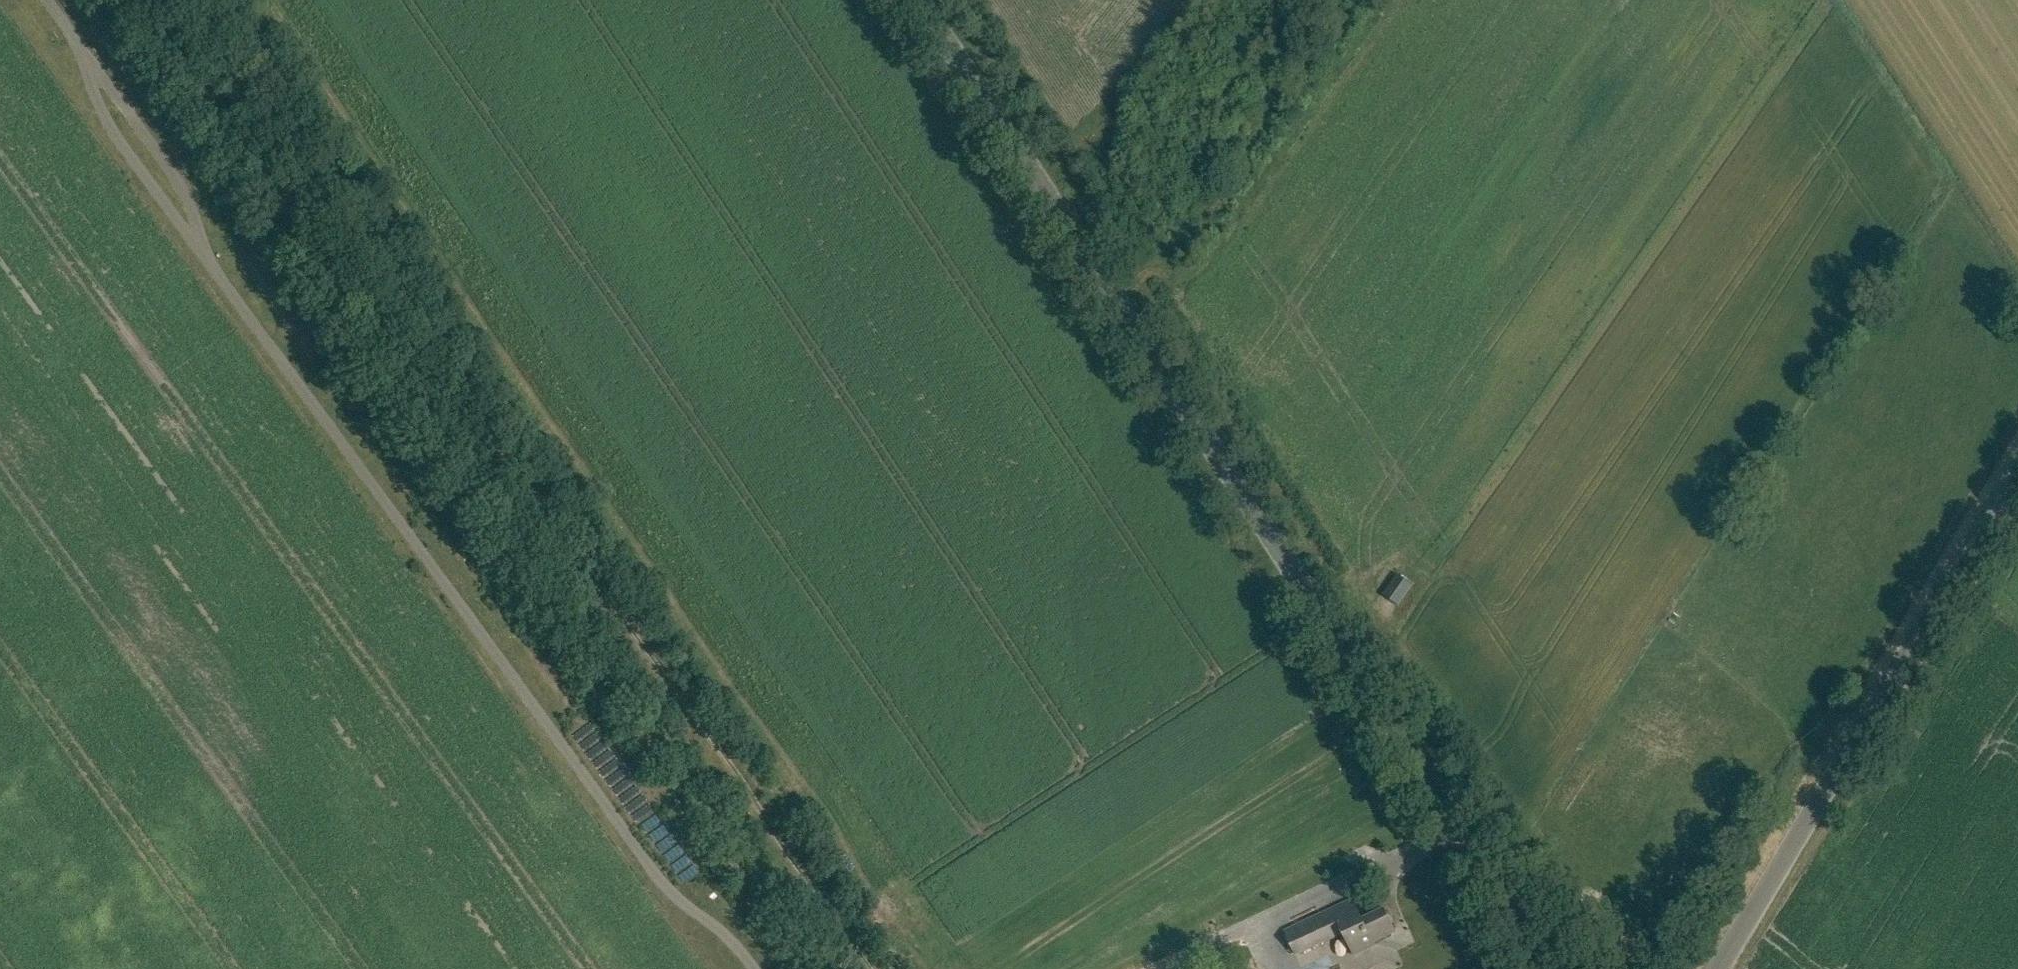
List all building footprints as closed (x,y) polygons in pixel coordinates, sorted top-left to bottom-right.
[(1383,596),(1398,606),(1413,584),(1399,574),(1383,596)] [(1285,930),(1295,952),(1344,931),(1354,953),(1374,944),(1373,941),(1396,931),(1385,907),(1363,917),(1354,899),(1285,930)]
